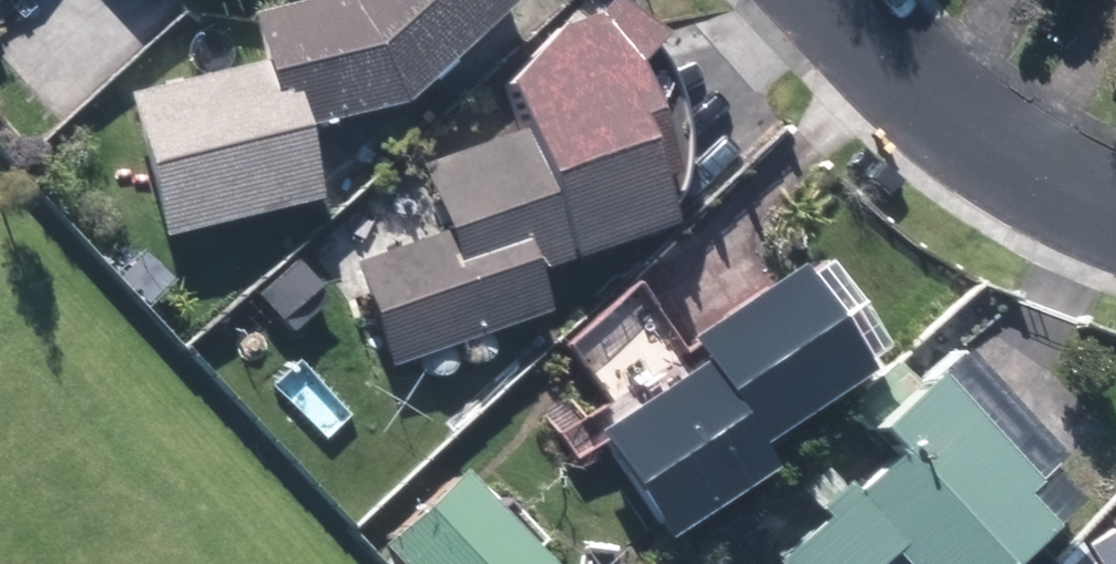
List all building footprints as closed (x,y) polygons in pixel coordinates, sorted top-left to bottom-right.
[(239,73),(113,100),(144,247),(304,212),(287,132),(385,111),(506,0),(322,0),(228,20),(239,73)] [(638,53),(596,3),(488,96),(501,132),(471,143),(403,168),(428,235),(339,268),(378,374),(535,317),(522,282),(611,249),(657,232),(602,83),(638,53)] [(326,295),(284,262),(251,304),(293,337),(326,295)] [(750,476),(737,457),(845,383),(771,276),(663,350),(680,373),(574,446),(644,548),(750,476)] [(604,313),(552,350),(594,409),(646,372),(604,313)] [(1008,486),(1036,459),(941,360),(912,387),(891,365),(842,412),(859,429),(844,442),(866,464),(835,494),(816,475),(780,509),(799,528),(762,563),(992,563),(1019,538),(988,506),(1008,486)] [(451,478),(370,549),(383,563),(525,563),(451,478)] [(1071,546),(1082,563),(1115,563),(1115,519),(1071,546)]
